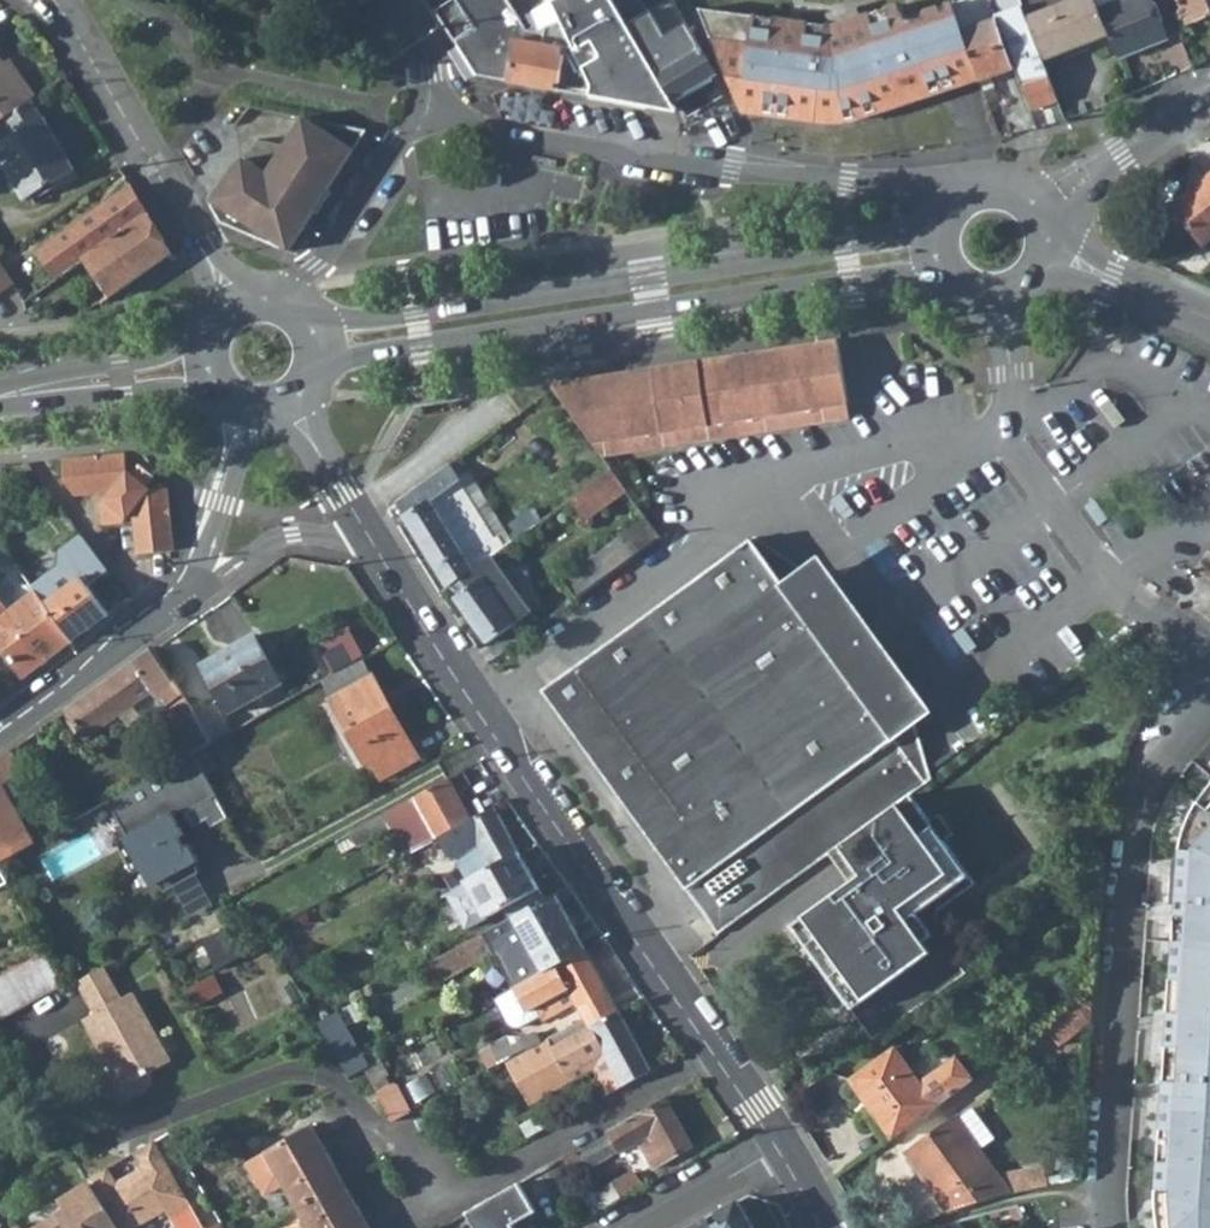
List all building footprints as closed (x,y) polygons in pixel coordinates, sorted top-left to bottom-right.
[(436,11),(455,42),(476,28),(458,0),(452,0),(436,11)] [(490,78),(589,96),(591,86),(561,23),(546,29),(545,34),(528,31),(508,0),(458,0),(476,28),(455,42),(459,49),(490,78)] [(589,96),(678,111),(672,103),(631,31),(612,0),(551,0),(561,23),(591,86),(589,96)] [(631,31),(672,103),(717,76),(672,0),(669,0),(648,12),(641,0),(612,0),(631,31)] [(954,3),(964,32),(980,79),(988,103),(1000,99),(991,75),(1013,68),(994,15),(989,0),(953,0),(954,3)] [(994,15),(1021,5),(1020,3),(1019,0),(989,0),(994,15)] [(1026,17),(1070,0),(1026,0),(1020,3),(1021,5),(1026,17)] [(1026,17),(1028,23),(1042,60),(1109,34),(1098,8),(1095,0),(1070,0),(1026,17)] [(1118,0),(1098,8),(1109,34),(1118,58),(1166,39),(1151,0),(1118,0)] [(1187,22),(1209,13),(1209,6),(1208,0),(1178,0),(1187,22)] [(721,13),(762,115),(817,123),(832,124),(842,123),(852,122),(860,120),(980,79),(964,32),(954,3),(905,19),(903,14),(901,15),(897,5),(858,18),(854,7),(842,11),(846,23),(831,28),(721,13)] [(721,13),(699,9),(740,112),(762,115),(721,13)] [(1028,23),(1006,31),(1034,108),(1057,99),(1042,60),(1028,23)] [(3,119),(32,97),(36,94),(24,79),(20,83),(4,63),(0,56),(0,121),(3,119)] [(4,63),(20,83),(24,79),(9,59),(4,63)] [(56,190),(52,183),(73,170),(75,170),(43,116),(42,116),(32,97),(3,119),(4,120),(0,123),(0,160),(23,199),(31,195),(35,203),(56,190)] [(328,190),(366,131),(303,118),(267,174),(239,156),(210,203),(221,223),(289,252),(314,212),(317,214),(331,192),(328,190)] [(56,190),(58,192),(79,180),(73,170),(52,183),(56,190)] [(1204,244),(1209,240),(1209,177),(1174,205),(1204,244)] [(56,279),(77,264),(81,261),(148,214),(131,186),(37,253),(56,279)] [(157,263),(171,253),(148,214),(81,261),(88,271),(99,288),(106,299),(157,263)] [(664,245),(685,242),(684,231),(663,234),(664,239),(664,245)] [(77,264),(84,273),(88,271),(81,261),(77,264)] [(13,283),(0,262),(0,292),(13,283)] [(87,296),(93,306),(100,300),(101,302),(106,299),(99,288),(87,296)] [(582,340),(561,343),(562,354),(583,350),(582,345),(582,340)] [(688,364),(697,426),(847,404),(838,341),(688,364)] [(606,440),(608,455),(687,443),(762,432),(850,418),(847,404),(697,426),(688,364),(676,366),(664,368),(674,430),(606,440)] [(555,387),(602,456),(608,455),(606,440),(674,430),(664,368),(561,383),(555,387)] [(63,458),(65,482),(74,495),(102,493),(103,503),(99,503),(102,524),(123,522),(122,518),(133,517),(136,553),(174,550),(167,487),(149,489),(146,486),(154,475),(139,464),(131,474),(127,471),(126,453),(63,458)] [(396,502),(449,587),(454,583),(494,554),(505,546),(497,535),(494,537),(460,482),(461,481),(459,477),(449,463),(396,502)] [(572,497),(587,519),(626,490),(611,469),(572,497)] [(497,535),(505,546),(515,539),(469,471),(459,477),(461,481),(460,482),(494,537),(497,535)] [(562,578),(576,599),(661,538),(646,518),(562,578)] [(33,587),(72,641),(109,614),(88,586),(108,571),(82,536),(62,551),(60,567),(33,587)] [(752,540),(786,586),(801,575),(839,601),(896,679),(909,724),(893,735),(927,781),(930,779),(923,752),(916,725),(932,713),(818,556),(802,567),(755,537),(752,540)] [(542,690),(718,932),(830,851),(839,845),(910,793),(927,781),(893,735),(909,724),(896,679),(839,601),(801,575),(786,586),(752,540),(751,539),(542,690)] [(23,677),(72,641),(33,587),(6,551),(0,555),(0,569),(12,585),(17,581),(29,596),(7,614),(0,604),(0,645),(23,677)] [(456,597),(487,641),(532,609),(494,554),(454,583),(461,593),(456,597)] [(202,664),(229,712),(282,683),(254,634),(202,664)] [(155,648),(154,646),(66,710),(88,738),(154,690),(159,698),(157,699),(157,703),(167,716),(158,722),(183,758),(194,752),(206,745),(213,741),(196,713),(155,648)] [(324,682),(332,697),(371,675),(363,661),(324,682)] [(329,698),(365,764),(371,761),(381,779),(418,758),(373,674),(371,675),(332,697),(329,698)] [(196,713),(213,741),(232,729),(213,701),(196,713)] [(194,752),(206,774),(218,768),(206,745),(194,752)] [(22,850),(34,843),(2,784),(24,767),(11,750),(0,758),(0,862),(22,850)] [(206,774),(194,752),(183,758),(107,801),(126,836),(115,842),(129,866),(139,861),(143,867),(145,872),(150,869),(158,884),(163,893),(199,873),(194,864),(199,861),(190,844),(185,847),(179,837),(169,818),(174,815),(181,811),(183,814),(185,813),(193,827),(208,819),(212,827),(229,818),(206,774)] [(413,797),(436,837),(437,836),(472,818),(465,805),(449,777),(413,797)] [(1200,801),(1209,809),(1209,788),(1200,801)] [(465,805),(472,818),(494,805),(498,803),(491,791),(465,805)] [(910,793),(839,845),(860,874),(851,880),(802,916),(818,939),(806,947),(873,1041),(966,974),(938,935),(932,903),(970,875),(910,793)] [(394,826),(409,852),(436,837),(413,797),(383,813),(390,828),(394,826)] [(1200,801),(1190,819),(1182,844),(1172,979),(1183,979),(1181,1012),(1170,1011),(1157,1197),(1160,1227),(1209,1227),(1209,809),(1200,801)] [(461,868),(468,880),(519,852),(494,805),(472,818),(437,836),(447,856),(456,858),(463,855),(468,865),(461,868)] [(349,831),(357,846),(390,828),(383,813),(349,831)] [(174,815),(169,818),(179,837),(184,835),(174,815)] [(839,845),(830,851),(851,880),(860,874),(839,845)] [(484,911),(487,917),(512,903),(518,914),(544,898),(519,852),(468,880),(469,882),(484,911)] [(456,858),(461,868),(468,865),(463,855),(456,858)] [(139,861),(129,866),(132,873),(143,867),(139,861)] [(445,876),(452,889),(468,880),(461,868),(445,876)] [(150,869),(145,872),(153,887),(158,884),(150,869)] [(18,942),(34,934),(22,910),(0,870),(0,907),(18,942)] [(453,890),(468,919),(484,911),(469,882),(453,890)] [(461,945),(473,966),(497,954),(492,943),(506,936),(523,967),(507,975),(514,986),(584,947),(554,893),(544,898),(518,914),(461,945)] [(790,925),(806,947),(818,939),(802,916),(790,925)] [(575,1003),(579,1010),(583,1018),(613,1001),(609,993),(584,947),(514,986),(512,987),(526,1012),(534,1007),(542,1021),(575,1003)] [(0,975),(0,1018),(61,985),(44,952),(0,975)] [(281,958),(292,977),(302,971),(292,952),(281,958)] [(104,967),(76,983),(94,1014),(122,999),(104,967)] [(183,991),(192,1008),(223,992),(214,974),(183,991)] [(1183,979),(1172,979),(1170,1011),(1181,1012),(1183,979)] [(1045,1026),(1058,1046),(1090,1023),(1093,992),(1045,1026)] [(94,1014),(83,1020),(128,1099),(145,1089),(146,1089),(150,1084),(150,1082),(151,1079),(150,1075),(149,1073),(170,1061),(132,993),(122,999),(94,1014)] [(583,1018),(548,1038),(548,1039),(553,1047),(589,1026),(619,1010),(613,1001),(583,1018)] [(589,1026),(553,1047),(548,1039),(505,1062),(529,1105),(594,1068),(609,1093),(623,1085),(651,1069),(619,1010),(589,1026)] [(325,1018),(318,1022),(349,1076),(351,1074),(365,1067),(369,1065),(339,1011),(325,1018)] [(317,1020),(318,1022),(325,1018),(322,1012),(315,1016),(317,1020)] [(490,1046),(499,1063),(542,1041),(532,1024),(490,1046)] [(852,1078),(894,1136),(936,1106),(974,1078),(957,1055),(919,1083),(894,1047),(852,1078)] [(391,1085),(378,1092),(393,1122),(412,1111),(398,1087),(391,1085)] [(565,1158),(569,1164),(581,1158),(586,1167),(617,1150),(619,1152),(638,1142),(652,1168),(693,1145),(667,1097),(607,1131),(609,1133),(565,1158)] [(958,1118),(980,1149),(994,1138),(972,1108),(958,1118)] [(904,1151),(947,1211),(1011,1192),(999,1176),(980,1149),(958,1118),(955,1114),(904,1151)] [(285,1184),(298,1207),(334,1187),(325,1171),(335,1166),(312,1126),(267,1152),(285,1184)] [(166,1209),(169,1214),(190,1202),(155,1140),(133,1152),(142,1167),(117,1182),(108,1167),(87,1178),(90,1184),(118,1227),(133,1227),(166,1209)] [(266,1187),(274,1190),(285,1184),(267,1152),(256,1158),(254,1167),(266,1187)] [(325,1171),(334,1187),(344,1182),(335,1166),(325,1171)] [(999,1176),(1011,1192),(1048,1186),(1044,1167),(999,1176)] [(613,1182),(621,1197),(643,1185),(635,1170),(613,1182)] [(334,1187),(343,1203),(353,1198),(344,1182),(334,1187)] [(519,1182),(466,1212),(475,1227),(514,1227),(513,1225),(536,1211),(519,1182)] [(594,1192),(603,1207),(621,1197),(613,1182),(594,1192)] [(90,1184),(61,1203),(66,1212),(41,1227),(118,1227),(90,1184)] [(353,1198),(343,1203),(334,1187),(298,1207),(310,1227),(370,1227),(353,1198)] [(736,1201),(689,1227),(752,1227),(736,1201)] [(169,1214),(176,1227),(204,1227),(190,1202),(169,1214)]
